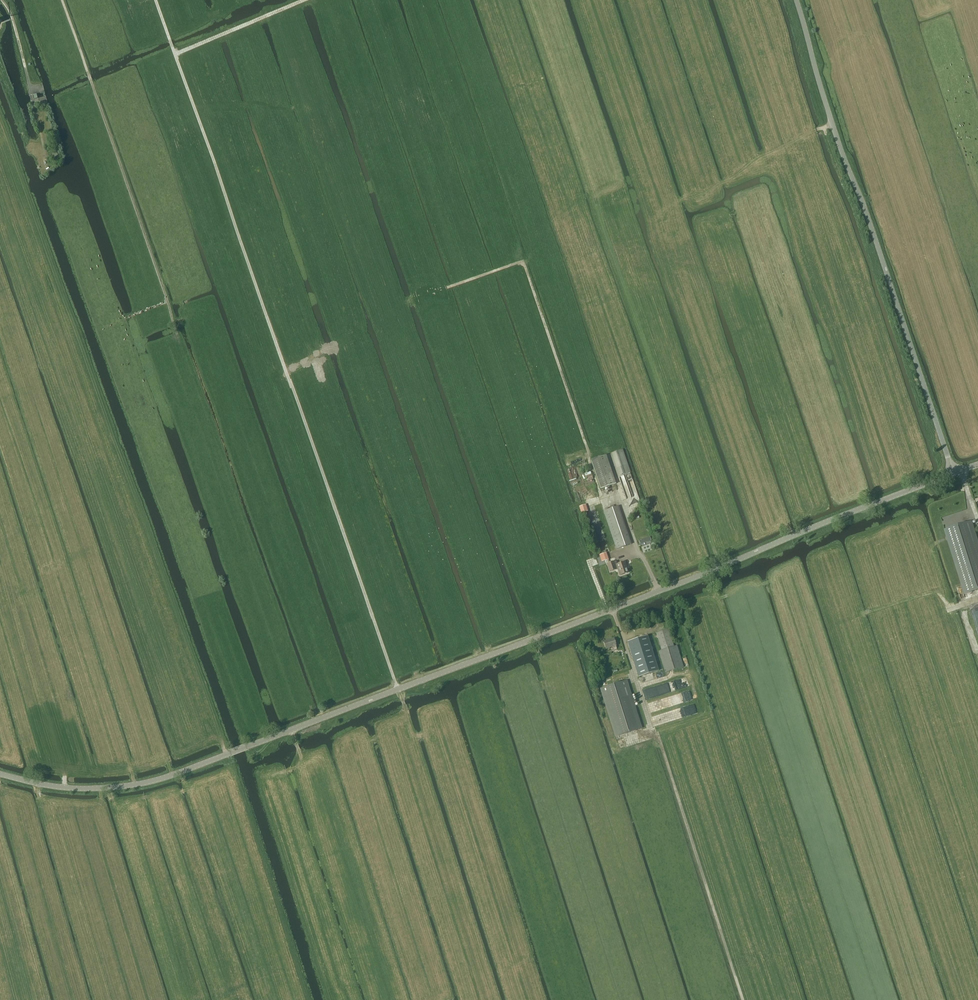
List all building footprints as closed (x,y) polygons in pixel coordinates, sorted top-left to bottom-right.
[(611,454),(619,477),(630,473),(623,451),(611,454)] [(601,489),(616,484),(606,455),(591,460),(601,489)] [(579,507),(581,513),(588,511),(586,505),(579,507)] [(616,549),(630,545),(618,507),(604,511),(616,549)] [(977,590),(977,540),(972,521),(944,530),(964,595),(977,590)] [(599,555),(600,558),(602,562),(608,560),(606,553),(599,555)] [(625,562),(617,565),(616,561),(607,564),(610,572),(617,569),(620,576),(628,573),(625,562)] [(665,673),(683,667),(677,646),(674,647),(669,630),(656,634),(661,651),(659,651),(665,673)] [(649,636),(628,643),(638,677),(660,670),(649,636)] [(614,650),(617,649),(616,646),(614,639),(604,642),(606,649),(613,647),(614,650)] [(627,680),(600,689),(615,737),(642,729),(627,680)]
